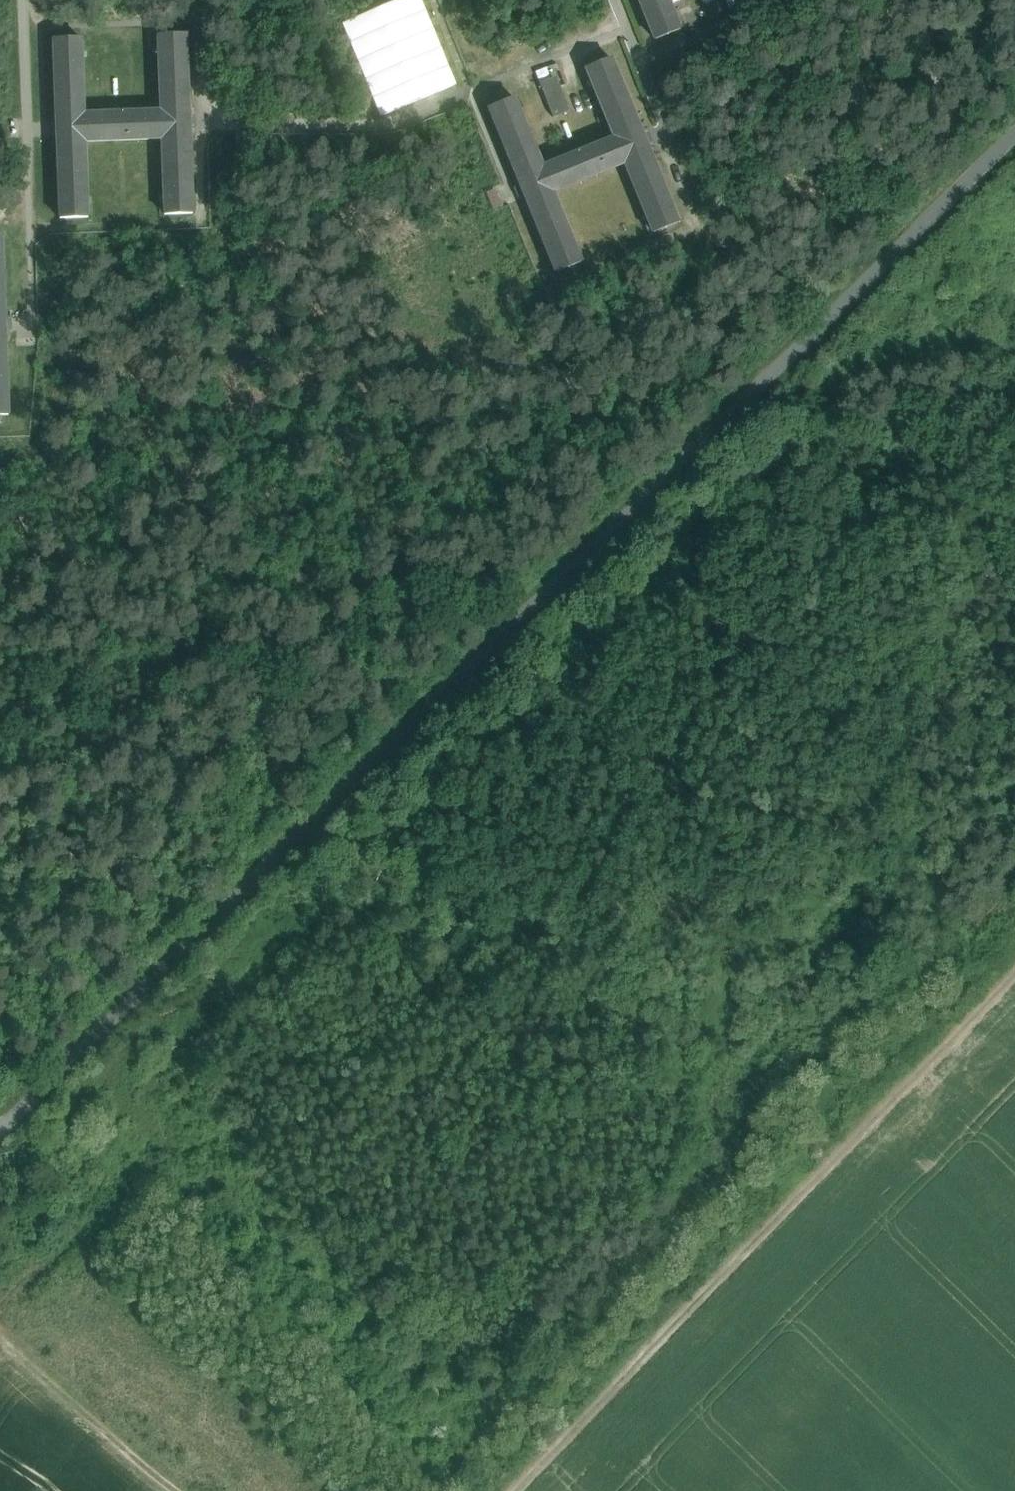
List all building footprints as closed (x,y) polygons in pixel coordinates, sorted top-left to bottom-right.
[(341,24),(380,116),(456,84),(421,0),(400,0),(341,24)] [(655,40),(679,30),(667,0),(638,0),(655,40)] [(161,112),(83,114),(80,39),(53,40),(56,113),(55,113),(56,145),(57,145),(60,218),(87,217),(84,141),(162,138),(165,214),(191,213),(189,140),(190,140),(188,108),(187,108),(185,35),(158,36),(161,112)] [(614,138),(542,167),(513,97),(488,107),(516,175),(515,175),(527,205),(528,205),(556,272),(580,262),(552,192),(624,163),(653,233),(678,223),(650,155),(651,155),(639,125),(638,125),(610,58),(585,68),(614,138)] [(550,115),(570,108),(555,63),(535,70),(550,115)] [(222,111),(212,112),(213,131),(223,130),(222,111)] [(675,115),(666,119),(673,136),(682,132),(675,115)] [(20,119),(10,119),(10,138),(20,138),(20,119)] [(495,189),(486,192),(493,210),(502,206),(495,189)] [(35,336),(16,336),(16,346),(35,346),(35,336)]
